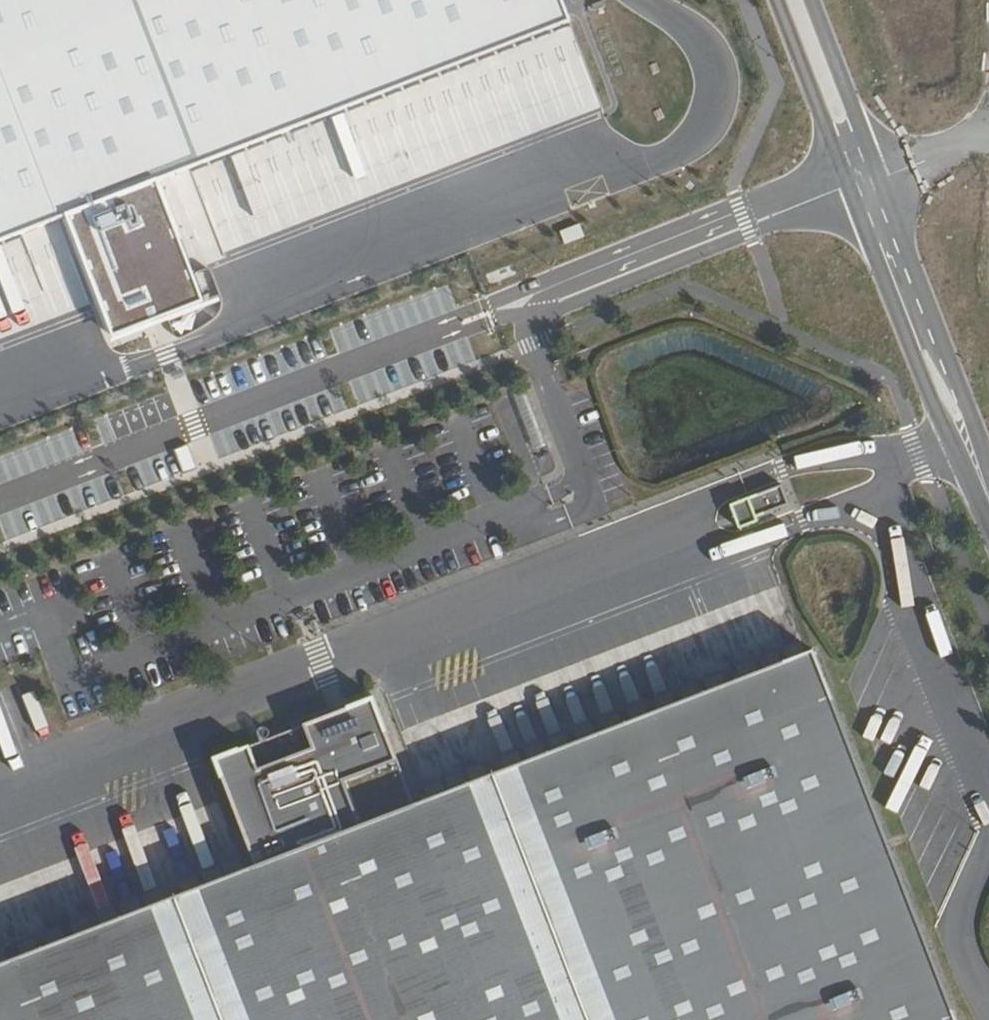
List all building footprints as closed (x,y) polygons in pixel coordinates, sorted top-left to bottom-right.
[(58,206),(102,324),(190,290),(146,172),(553,15),(548,0),(0,0),(0,228),(58,206)] [(778,486),(730,502),(737,521),(785,504),(778,486)] [(808,628),(407,780),(368,675),(211,733),(252,840),(0,935),(0,1019),(966,1019),(808,628)]
